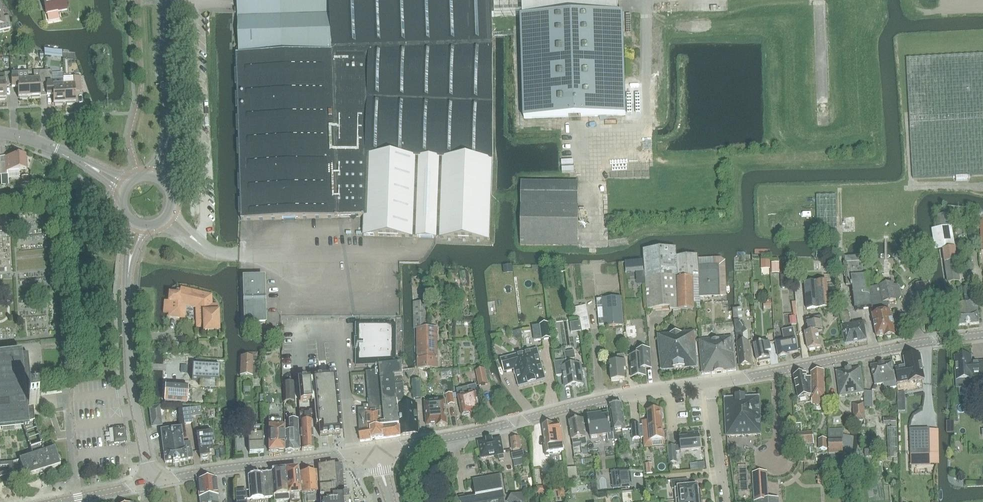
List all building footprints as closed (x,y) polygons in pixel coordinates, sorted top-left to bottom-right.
[(46,14),(67,10),(65,0),(43,0),(46,14)] [(218,3),(212,3),(212,11),(230,11),(231,0),(218,0),(218,3)] [(239,49),(237,49),(237,54),(335,51),(333,0),(238,0),(239,49)] [(335,51),(373,50),(492,46),(492,16),(492,0),(333,0),(335,51)] [(521,16),(524,118),(626,115),(623,12),(618,12),(618,0),(603,0),(603,13),(521,16)] [(11,28),(9,17),(3,18),(0,3),(0,30),(11,28)] [(492,46),(373,50),(369,155),(493,160),(492,46)] [(237,54),(242,220),(364,216),(367,216),(369,155),(373,50),(335,51),(237,54)] [(913,178),(982,174),(982,54),(907,58),(913,178)] [(34,75),(34,78),(28,79),(29,97),(31,97),(32,99),(39,98),(39,96),(41,96),(40,83),(46,83),(45,70),(33,71),(34,75)] [(45,70),(46,83),(46,88),(53,88),(54,104),(55,104),(55,105),(63,105),(63,103),(65,103),(63,79),(52,80),(52,70),(45,70)] [(11,72),(12,85),(12,88),(18,88),(18,98),(20,97),(20,99),(28,99),(27,97),(29,97),(28,79),(28,71),(11,72)] [(12,85),(11,72),(4,73),(5,74),(0,74),(0,100),(5,100),(5,98),(6,98),(6,85),(12,85)] [(65,103),(67,103),(67,105),(75,104),(74,102),(76,102),(75,89),(81,89),(81,76),(74,77),(74,78),(63,79),(65,103)] [(493,160),(369,155),(367,216),(364,216),(364,235),(436,238),(490,240),(493,160)] [(0,162),(0,167),(0,175),(7,174),(7,171),(26,170),(26,167),(28,167),(28,159),(26,159),(26,156),(5,157),(6,162),(0,162)] [(522,206),(578,206),(578,182),(522,182),(522,206)] [(817,196),(818,231),(838,230),(837,195),(817,196)] [(521,245),(578,246),(578,206),(522,206),(521,245)] [(940,227),(936,227),(940,249),(943,249),(955,247),(950,213),(938,215),(940,227)] [(676,247),(643,250),(643,257),(643,260),(647,310),(670,308),(670,310),(678,310),(695,310),(695,308),(701,308),(701,297),(698,265),(698,258),(698,255),(677,257),(676,247)] [(948,282),(960,280),(955,247),(943,249),(948,282)] [(866,263),(844,264),(845,278),(846,278),(847,286),(852,286),(855,309),(861,309),(871,308),(868,276),(867,276),(866,263)] [(719,265),(698,265),(701,297),(719,296),(719,265)] [(265,317),(264,278),(243,278),(245,324),(265,323),(265,317)] [(805,283),(807,309),(829,307),(827,281),(805,283)] [(917,284),(920,305),(933,303),(930,282),(917,284)] [(900,299),(902,297),(900,287),(896,285),(894,286),(894,283),(870,288),(873,315),(872,315),(877,338),(885,336),(885,337),(895,335),(890,311),(889,311),(887,302),(900,299)] [(197,307),(203,308),(204,327),(204,331),(218,331),(218,312),(217,312),(217,306),(211,306),(211,296),(181,289),(179,295),(170,294),(169,301),(171,302),(170,316),(178,317),(178,313),(183,313),(184,304),(197,307)] [(602,299),(605,327),(624,325),(621,297),(602,299)] [(299,298),(298,315),(310,315),(310,311),(318,311),(318,304),(305,304),(306,298),(299,298)] [(957,313),(958,325),(958,326),(959,326),(966,325),(967,326),(971,325),(978,324),(980,324),(979,323),(978,312),(977,303),(966,304),(965,301),(956,301),(957,313)] [(414,328),(417,328),(427,328),(427,303),(413,303),(414,328)] [(574,308),(576,318),(580,317),(583,331),(591,329),(586,306),(574,308)] [(842,326),(845,345),(867,340),(864,322),(851,324),(849,312),(841,313),(843,326),(842,326)] [(805,333),(808,349),(821,347),(818,332),(823,331),(820,317),(806,319),(809,332),(805,333)] [(740,321),(735,322),(737,343),(740,366),(752,364),(749,343),(744,343),(743,334),(747,331),(740,321)] [(397,325),(357,325),(357,340),(356,340),(356,351),(357,351),(357,366),(380,365),(380,371),(366,373),(369,405),(364,406),(364,409),(358,409),(360,432),(359,432),(360,441),(401,436),(398,403),(405,402),(404,384),(403,384),(402,378),(403,378),(402,365),(397,366),(397,325)] [(541,326),(542,340),(551,338),(549,325),(541,326)] [(418,368),(438,368),(437,328),(427,328),(417,328),(418,368)] [(776,341),(779,357),(788,355),(788,354),(798,351),(794,329),(782,331),(784,340),(776,341)] [(694,332),(658,335),(662,370),(661,370),(662,371),(674,370),(685,369),(697,368),(698,367),(697,367),(694,332)] [(727,372),(727,371),(735,370),(735,371),(736,370),(733,337),(699,341),(703,373),(703,374),(704,374),(712,373),(712,374),(727,372)] [(754,345),(757,361),(759,360),(760,362),(770,360),(769,352),(771,352),(770,342),(754,345)] [(537,349),(524,353),(533,384),(546,380),(546,379),(537,349)] [(637,355),(630,356),(632,377),(646,376),(645,369),(652,369),(650,350),(636,351),(637,355)] [(554,362),(556,376),(564,375),(565,387),(584,385),(581,364),(577,365),(575,351),(565,353),(566,361),(554,362)] [(533,384),(524,353),(501,359),(505,372),(514,370),(519,387),(533,384)] [(36,408),(38,408),(37,398),(35,398),(35,399),(29,399),(26,364),(29,364),(28,354),(0,356),(0,425),(2,425),(2,429),(15,428),(15,424),(25,423),(25,424),(26,424),(35,421),(34,413),(31,413),(30,408),(36,408)] [(955,357),(957,380),(957,388),(973,387),(973,383),(982,382),(982,362),(977,363),(976,363),(975,363),(975,364),(972,364),(971,356),(968,356),(966,355),(964,354),(962,354),(960,355),(958,357),(955,357)] [(610,364),(612,381),(625,380),(624,370),(626,369),(626,362),(625,362),(625,355),(618,356),(619,363),(610,364)] [(906,367),(896,369),(899,383),(908,381),(909,382),(925,379),(920,355),(904,358),(906,367)] [(240,377),(253,377),(253,357),(240,356),(240,377)] [(897,387),(896,381),(893,363),(892,363),(892,362),(872,366),(875,385),(884,383),(885,389),(897,387)] [(221,367),(194,365),(193,380),(220,381),(221,367)] [(460,369),(453,370),(454,377),(461,376),(460,369)] [(837,372),(840,396),(864,393),(861,369),(837,372)] [(485,370),(477,371),(479,386),(488,384),(485,370)] [(811,372),(812,404),(824,403),(824,370),(811,372)] [(806,373),(794,376),(798,394),(799,399),(806,397),(811,397),(811,377),(807,378),(806,373)] [(320,379),(298,381),(299,402),(316,401),(320,436),(341,434),(335,377),(328,378),(320,379)] [(412,381),(413,399),(421,399),(421,380),(412,381)] [(283,383),(284,402),(295,402),(294,383),(283,383)] [(188,386),(166,385),(165,401),(187,402),(188,386)] [(462,415),(462,416),(463,415),(465,417),(470,416),(470,414),(480,412),(480,411),(476,393),(478,393),(477,386),(468,387),(469,392),(466,393),(466,395),(459,397),(462,415)] [(905,392),(898,393),(899,412),(906,412),(905,392)] [(453,393),(446,394),(448,405),(455,404),(453,393)] [(726,398),(725,398),(725,399),(727,436),(761,434),(760,397),(760,396),(759,396),(745,397),(745,396),(744,396),(744,397),(737,397),(736,397),(726,398)] [(425,403),(427,426),(437,425),(438,427),(448,426),(446,401),(439,402),(439,399),(433,399),(433,402),(425,403)] [(854,404),(855,421),(865,420),(864,403),(854,404)] [(610,406),(614,430),(615,440),(623,439),(622,430),(626,430),(622,404),(610,406)] [(400,406),(401,436),(419,434),(418,405),(400,406)] [(150,408),(152,427),(162,426),(160,407),(150,408)] [(191,409),(183,410),(185,424),(193,423),(191,409)] [(308,414),(300,415),(302,451),(314,450),(312,429),(311,415),(313,415),(312,411),(310,411),(308,414)] [(643,425),(644,437),(645,442),(664,441),(662,420),(664,418),(663,415),(662,413),(661,411),(648,412),(649,424),(643,425)] [(235,414),(236,423),(247,422),(246,413),(235,414)] [(615,440),(614,430),(611,430),(609,417),(602,418),(602,414),(597,415),(590,416),(588,416),(591,438),(607,436),(608,441),(615,440)] [(884,418),(884,427),(897,427),(897,418),(884,418)] [(269,452),(284,452),(284,427),(281,427),(281,420),(269,420),(269,428),(268,430),(268,433),(269,434),(269,452)] [(570,422),(572,440),(573,440),(573,445),(581,444),(582,449),(588,448),(583,420),(570,422)] [(285,433),(285,452),(286,452),(288,453),(290,453),(292,452),(293,452),(293,451),(300,451),(299,432),(298,432),(297,421),(289,421),(290,433),(285,433)] [(545,426),(543,426),(545,440),(544,441),(544,445),(546,446),(545,446),(546,457),(550,456),(549,454),(564,452),(563,444),(561,425),(553,426),(553,425),(552,425),(550,423),(546,423),(545,426)] [(632,425),(633,439),(641,438),(640,424),(632,425)] [(113,428),(114,443),(127,442),(125,427),(113,428)] [(247,428),(249,453),(263,452),(261,427),(247,428)] [(173,462),(173,464),(180,463),(180,462),(179,462),(179,461),(187,460),(187,459),(191,459),(192,459),(193,459),(193,458),(192,458),(192,450),(191,450),(190,442),(183,443),(181,428),(161,431),(165,462),(165,463),(166,463),(173,462)] [(910,430),(911,454),(930,454),(929,429),(916,430),(910,430)] [(211,444),(213,443),(211,430),(196,432),(200,458),(202,458),(203,459),(206,458),(208,457),(209,457),(209,452),(213,452),(211,444)] [(669,446),(669,447),(670,463),(677,462),(676,452),(681,451),(682,452),(701,450),(700,437),(699,437),(699,432),(691,433),(691,438),(680,439),(681,446),(676,446),(669,446)] [(799,445),(797,445),(798,450),(805,449),(804,445),(814,445),(813,432),(798,433),(799,445)] [(478,442),(481,458),(499,455),(500,460),(505,459),(504,454),(501,438),(493,440),(492,439),(487,440),(487,441),(478,442)] [(512,439),(513,451),(520,450),(519,439),(512,439)] [(829,439),(829,453),(843,453),(843,439),(829,439)] [(22,467),(23,471),(25,478),(60,467),(55,449),(44,452),(42,444),(30,448),(32,456),(19,460),(22,467)] [(512,454),(513,460),(525,458),(524,452),(512,454)] [(8,466),(11,474),(23,471),(22,467),(15,469),(13,462),(0,463),(0,467),(8,466)] [(654,475),(652,463),(645,464),(647,476),(654,475)] [(320,495),(320,501),(348,501),(348,497),(344,497),(342,466),(335,466),(334,464),(318,467),(319,489),(320,495)] [(576,467),(568,468),(570,484),(579,483),(579,482),(581,482),(580,476),(578,476),(576,467)] [(290,500),(290,501),(300,501),(297,469),(287,470),(290,500)] [(275,501),(290,500),(287,470),(272,471),(274,497),(275,501)] [(631,470),(618,470),(620,488),(632,487),(631,470)] [(307,494),(308,501),(318,501),(318,493),(316,472),(308,472),(308,471),(301,472),(301,473),(300,473),(302,494),(307,494)] [(250,499),(274,497),(272,472),(262,472),(262,474),(248,475),(250,499)] [(779,499),(769,499),(767,472),(753,473),(755,501),(779,501),(779,499)] [(553,473),(542,475),(544,486),(554,484),(553,473)] [(487,501),(505,499),(501,476),(473,481),(476,497),(466,499),(465,495),(459,496),(460,500),(461,501),(487,501)] [(199,501),(219,501),(218,495),(216,478),(197,480),(199,501)] [(675,489),(676,500),(701,498),(700,490),(698,490),(698,486),(689,487),(688,479),(672,481),(673,489),(675,489)] [(525,493),(512,495),(507,501),(526,501),(525,493)]
